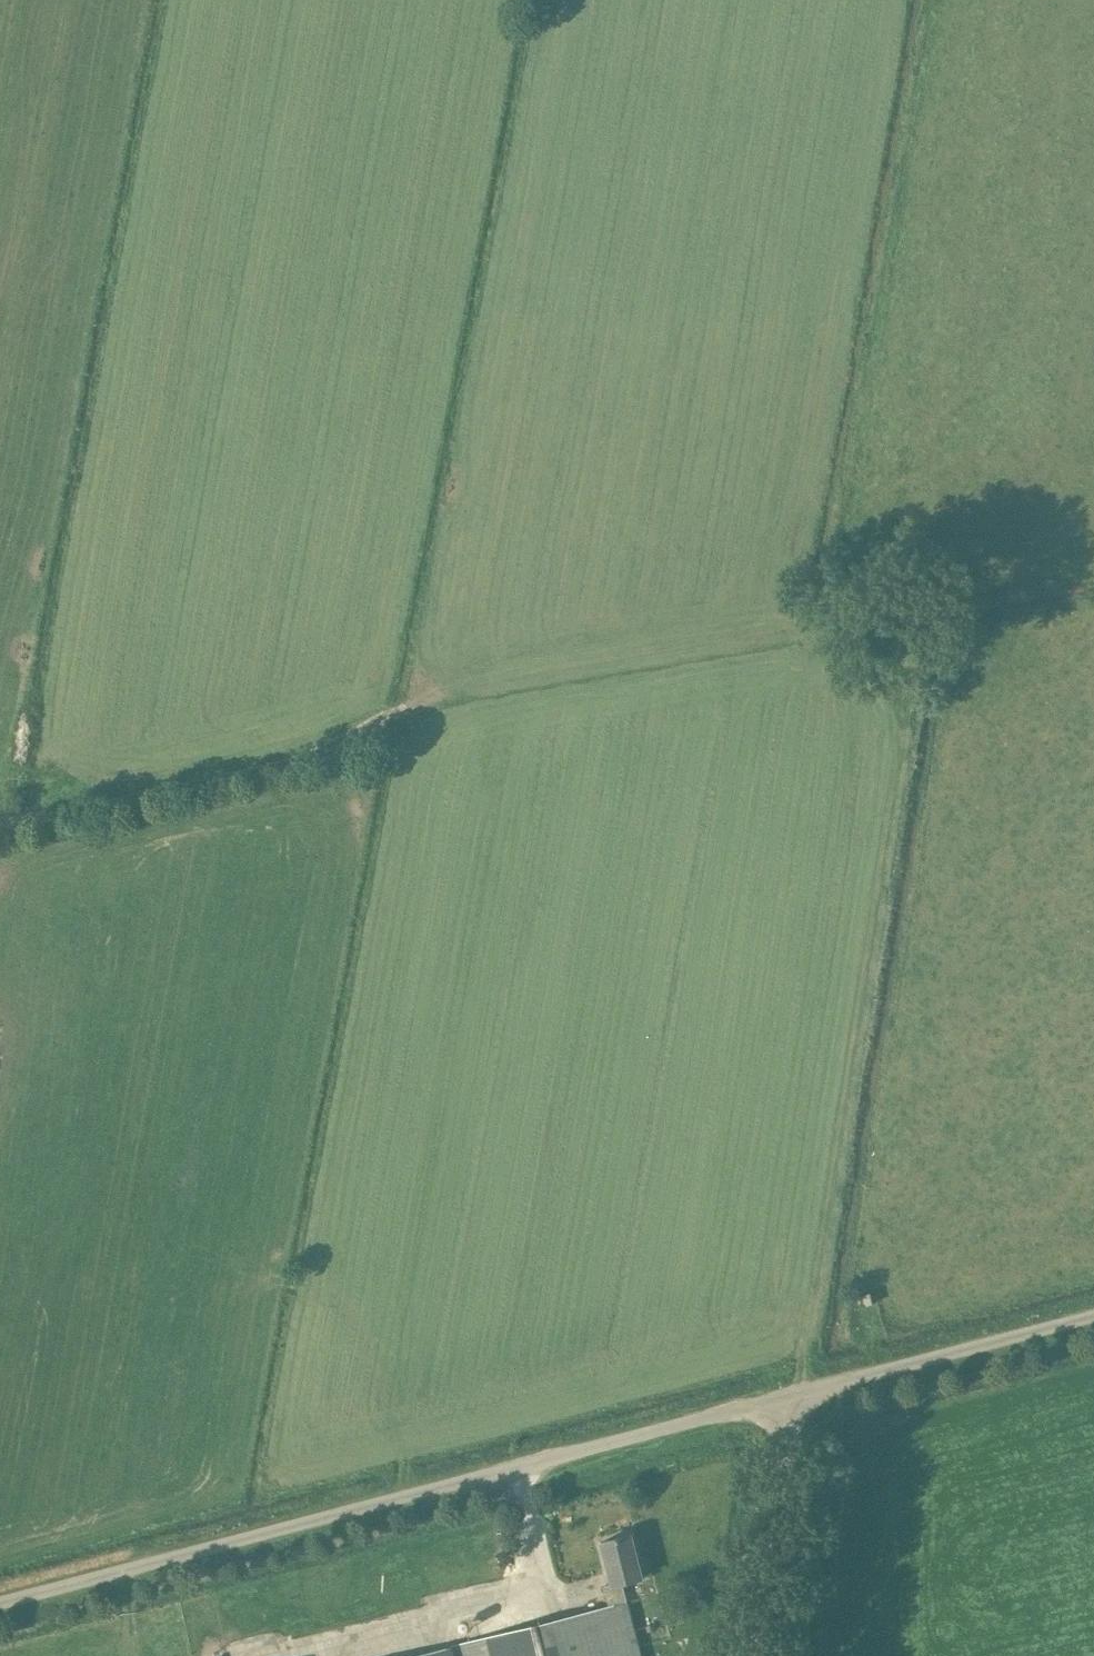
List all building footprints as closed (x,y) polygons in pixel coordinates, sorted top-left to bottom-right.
[(643,1577),(632,1534),(602,1541),(613,1584),(604,1586),(609,1605),(452,1645),(455,1655),(642,1655),(623,1583),(643,1577)] [(412,1655),(446,1655),(444,1647),(412,1655)]
